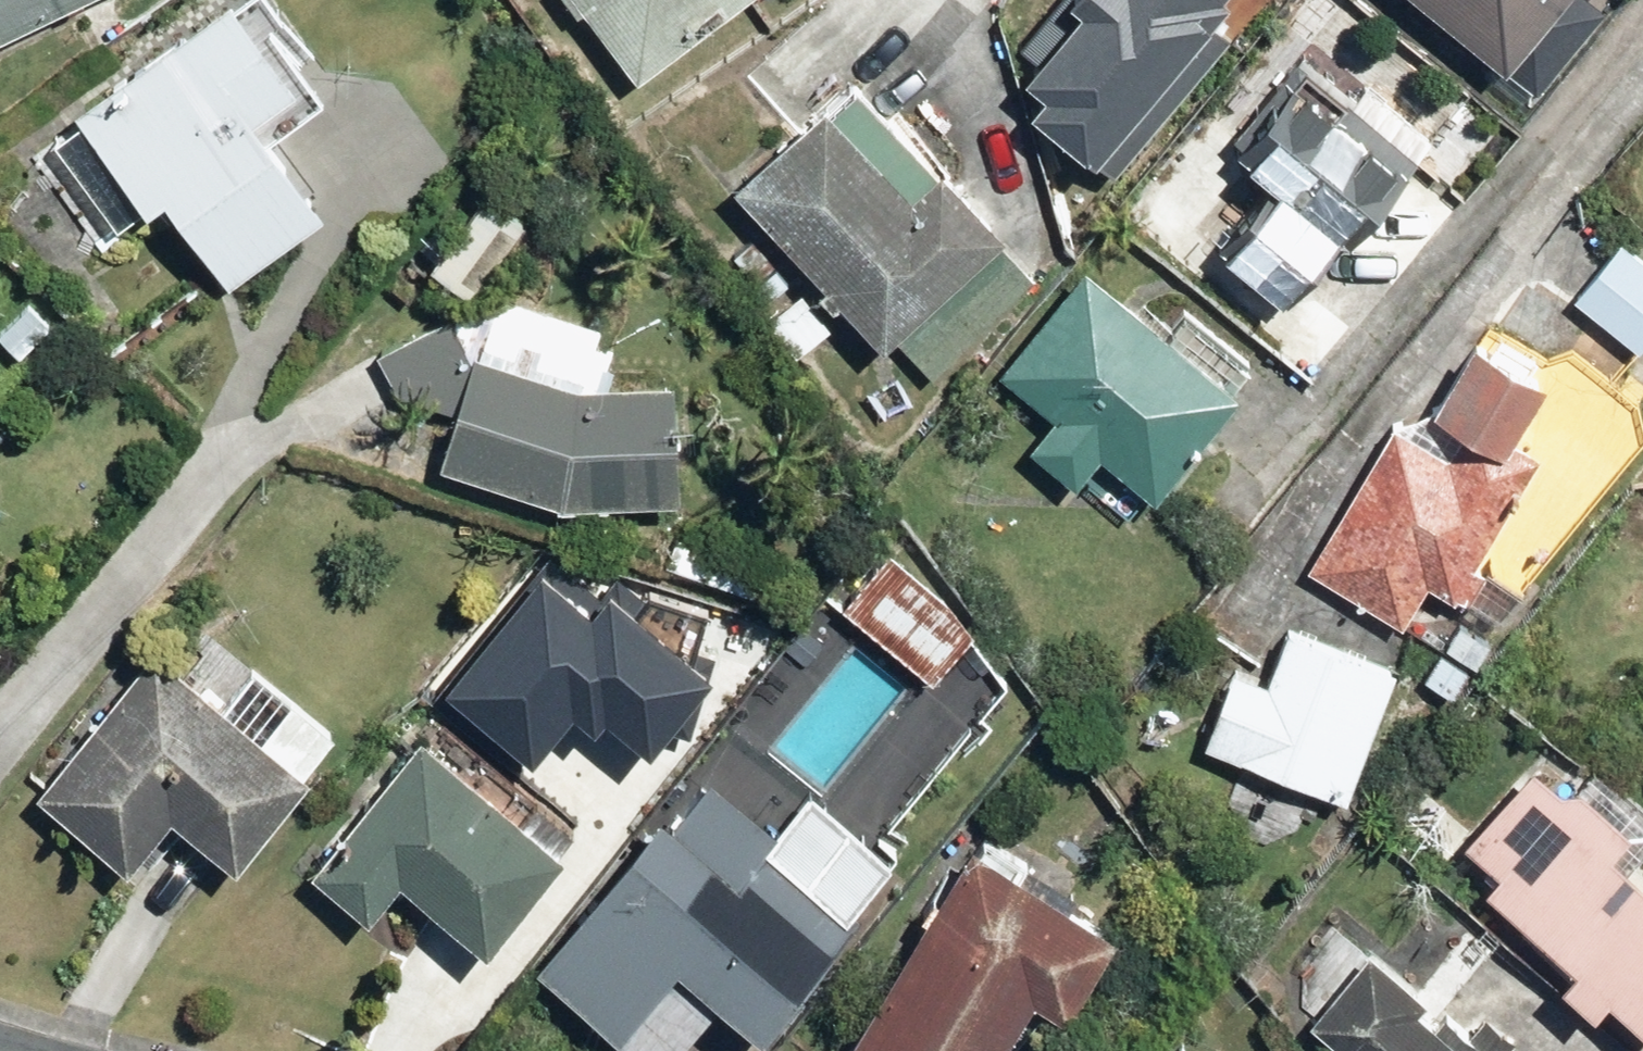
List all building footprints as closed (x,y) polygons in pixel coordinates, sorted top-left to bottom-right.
[(90,0),(0,0),(0,45),(90,0)] [(262,0),(235,0),(95,115),(168,203),(183,191),(242,261),(334,186),(275,115),(324,75),(262,0)] [(626,80),(730,0),(565,0),(626,80)] [(1219,46),(1259,0),(1166,0),(1219,46)] [(1492,85),(1510,64),(1541,89),(1607,9),(1596,0),(1387,0),(1492,85)] [(1273,316),(1344,235),(1382,268),(1434,209),(1398,177),(1428,142),(1352,76),(1323,109),(1285,76),(1223,147),(1241,163),(1217,189),(1243,212),(1204,256),(1273,316)] [(808,99),(723,182),(868,330),(953,248),(808,99)] [(471,204),(419,264),(458,298),(510,237),(471,204)] [(1617,237),(1567,294),(1633,351),(1642,339),(1642,260),(1617,237)] [(1160,338),(1080,271),(994,373),(1045,415),(1017,449),(1078,500),(1063,517),(1092,541),(1241,364),(1180,313),(1160,338)] [(827,324),(793,290),(754,328),(788,362),(827,324)] [(24,299),(0,323),(0,349),(20,369),(57,332),(24,299)] [(676,500),(666,379),(583,386),(599,335),(489,300),(430,466),(556,510),(676,500)] [(463,366),(434,316),(370,354),(399,403),(463,366)] [(1472,351),(1456,343),(1421,412),(1499,452),(1533,384),(1520,376),(1532,353),(1484,328),(1472,351)] [(1421,589),(1447,605),(1474,560),(1512,498),(1388,422),(1300,567),(1399,627),(1421,589)] [(542,549),(414,685),(498,764),(555,705),(614,760),(686,683),(542,549)] [(878,551),(830,606),(926,689),(974,634),(878,551)] [(1447,605),(1459,612),(1419,678),(1450,697),(1517,586),(1474,560),(1447,605)] [(1225,669),(1194,746),(1338,803),(1390,669),(1283,626),(1261,683),(1225,669)] [(226,864),(333,732),(212,637),(182,674),(151,648),(26,802),(124,881),(173,821),(226,864)] [(547,859),(407,736),(293,865),(363,927),(397,889),(466,951),(547,859)] [(1475,889),(1559,973),(1548,984),(1579,1016),(1597,998),(1641,1042),(1642,1040),(1642,897),(1616,871),(1642,844),(1642,821),(1590,769),(1560,799),(1528,768),(1453,843),(1487,877),(1475,889)] [(691,769),(522,974),(617,1050),(666,1050),(706,1003),(746,1037),(888,864),(801,793),(768,833),(691,769)] [(971,832),(835,1050),(987,1050),(1020,998),(1051,1018),(1102,935),(1033,892),(1042,876),(971,832)] [(1509,1030),(1485,1009),(1465,1033),(1441,1012),(1432,1023),(1413,1007),(1424,994),(1367,945),(1298,1026),(1327,1050),(1491,1050),(1509,1030)]
